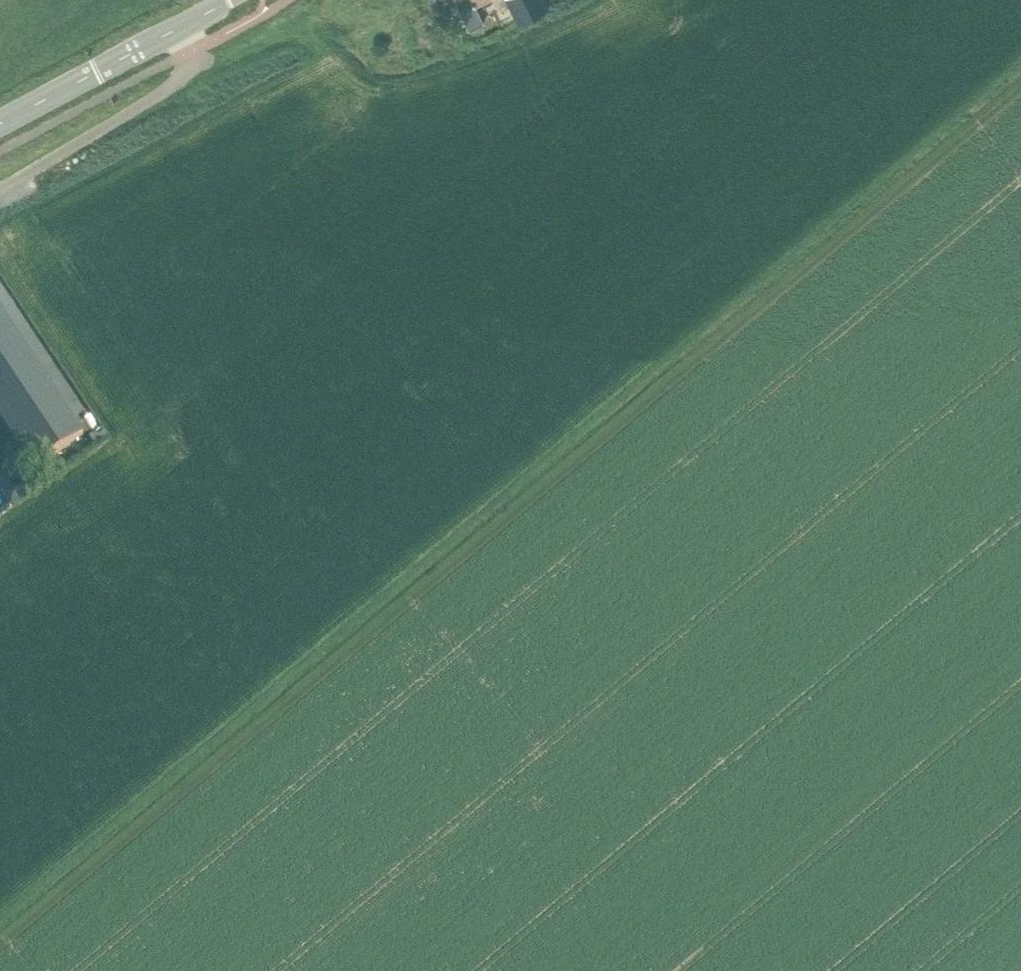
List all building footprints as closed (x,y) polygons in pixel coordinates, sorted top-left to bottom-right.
[(518,20),(548,4),(545,0),(507,0),(518,20)] [(472,28),(485,21),(474,1),(461,7),(472,28)] [(20,447),(35,467),(83,435),(0,309),(0,416),(20,447)]
